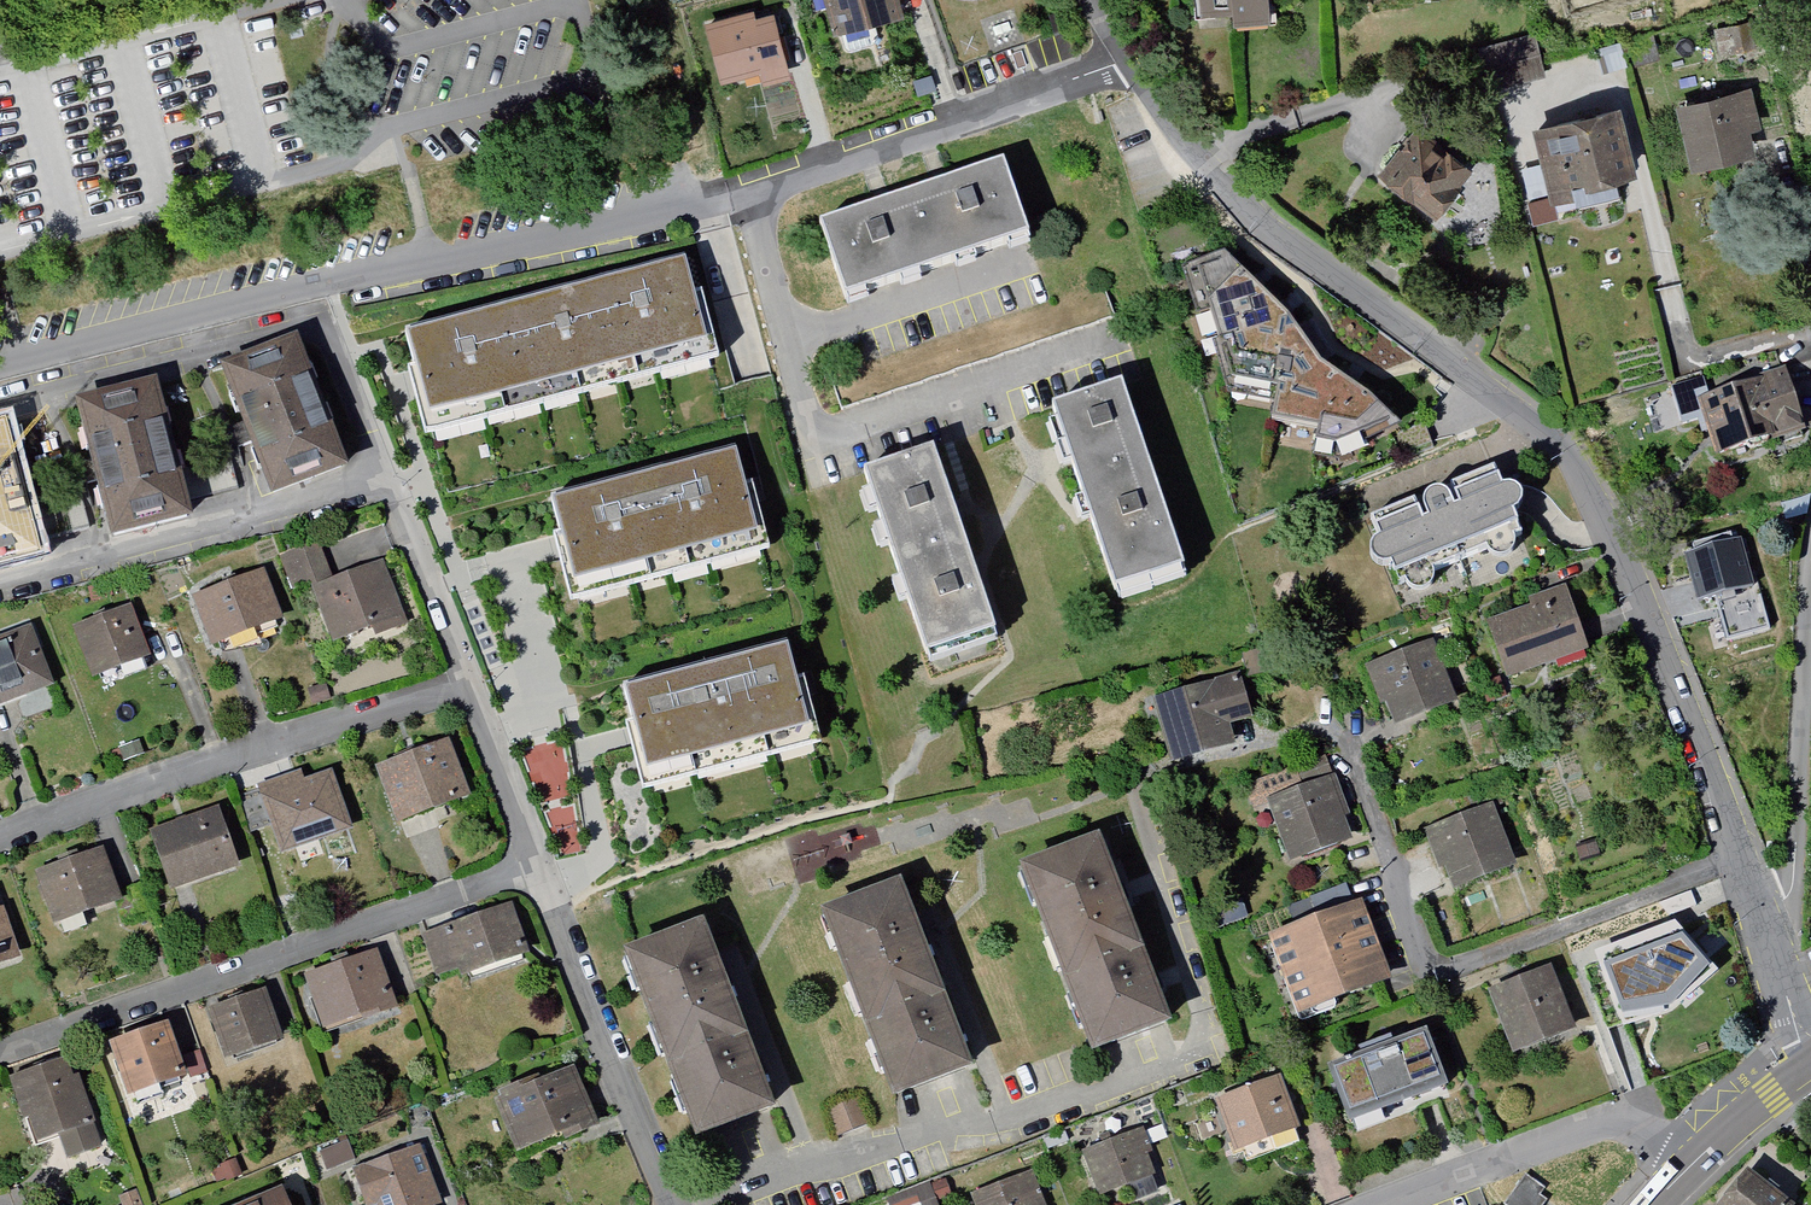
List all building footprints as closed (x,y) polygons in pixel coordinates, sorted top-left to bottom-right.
[(841,34),(883,20),(897,61),(925,51),(908,0),(830,0),(841,34)] [(1187,19),(1223,18),(1222,0),(1185,0),(1187,19)] [(1224,34),(1258,32),(1256,0),(1222,0),(1224,34)] [(773,15),(704,31),(719,92),(788,75),(773,15)] [(1713,29),(1719,54),(1752,46),(1746,21),(1713,29)] [(1472,47),(1484,94),(1541,80),(1529,33),(1472,47)] [(1795,43),(1810,109),(1810,39),(1795,43)] [(1739,92),(1661,111),(1678,181),(1746,164),(1738,133),(1749,130),(1739,92)] [(1606,110),(1520,131),(1536,198),(1557,192),(1562,213),(1609,201),(1604,184),(1623,179),(1606,110)] [(1405,131),(1370,179),(1423,217),(1458,169),(1405,131)] [(831,312),(1027,252),(1002,170),(806,230),(831,312)] [(400,335),(425,431),(723,352),(698,256),(400,335)] [(1331,455),(1408,434),(1319,361),(1287,316),(1220,275),(1175,283),(1207,376),(1244,386),(1240,420),(1286,429),(1281,446),(1331,455)] [(287,343),(208,371),(253,502),(332,475),(287,343)] [(1685,398),(1701,462),(1791,440),(1775,376),(1685,398)] [(141,387),(58,406),(88,538),(171,520),(141,387)] [(1119,388),(1039,417),(1112,616),(1191,587),(1119,388)] [(858,463),(922,656),(994,632),(930,439),(858,463)] [(528,503),(547,583),(754,536),(736,455),(528,503)] [(22,563),(0,470),(0,569),(22,563)] [(1401,511),(1355,534),(1360,546),(1350,553),(1347,564),(1356,572),(1368,578),(1376,575),(1382,591),(1498,540),(1493,524),(1502,503),(1491,497),(1480,496),(1476,481),(1431,500),(1416,497),(1405,501),(1401,511)] [(1673,554),(1685,607),(1743,594),(1731,541),(1673,554)] [(288,595),(309,588),(328,644),(368,630),(371,640),(403,629),(379,559),(326,577),(314,542),(275,556),(288,595)] [(255,571),(178,601),(197,652),(275,622),(255,571)] [(1480,627),(1497,681),(1582,655),(1561,585),(1522,597),(1527,613),(1480,627)] [(118,613),(61,633),(78,682),(135,662),(118,613)] [(0,640),(0,706),(39,691),(17,633),(0,640)] [(789,636),(626,687),(645,784),(824,742),(789,636)] [(1357,670),(1382,735),(1450,709),(1425,644),(1357,670)] [(1138,702),(1159,774),(1228,754),(1220,727),(1244,720),(1231,675),(1138,702)] [(440,746),(364,772),(384,830),(461,804),(440,746)] [(537,798),(566,795),(560,746),(531,749),(537,798)] [(1284,763),(1289,782),(1326,772),(1321,753),(1284,763)] [(322,776),(253,799),(275,861),(343,837),(322,776)] [(1329,784),(1257,807),(1277,870),(1349,847),(1329,784)] [(1414,836),(1439,900),(1507,874),(1482,810),(1414,836)] [(211,812),(138,837),(158,896),(231,871),(211,812)] [(1097,834),(1025,861),(1091,1040),(1164,1014),(1097,834)] [(1589,848),(1570,853),(1574,867),(1593,862),(1589,848)] [(93,855),(22,877),(39,931),(110,909),(93,855)] [(901,878),(829,904),(895,1084),(967,1057),(901,878)] [(1357,904),(1251,943),(1285,1033),(1391,993),(1357,904)] [(499,908),(406,940),(424,990),(516,958),(499,908)] [(702,922),(630,949),(696,1128),(769,1102),(702,922)] [(1718,973),(1674,926),(1595,956),(1625,1034),(1678,1011),(1718,973)] [(12,964),(0,930),(0,969),(12,964)] [(370,959),(294,984),(312,1036),(387,1011),(370,959)] [(1478,996),(1499,1059),(1567,1037),(1546,974),(1478,996)] [(257,994),(198,1014),(216,1066),(275,1046),(257,994)] [(156,1032),(98,1051),(115,1103),(173,1084),(156,1032)] [(1384,1038),(1347,1051),(1350,1064),(1317,1076),(1337,1140),(1374,1126),(1371,1115),(1437,1093),(1421,1041),(1388,1051),(1384,1038)] [(0,1081),(0,1095),(19,1150),(46,1141),(54,1166),(93,1153),(61,1060),(0,1081)] [(565,1065),(481,1100),(507,1162),(591,1127),(565,1065)] [(1211,1100),(1235,1156),(1300,1129),(1276,1073),(1211,1100)] [(857,1100),(819,1116),(829,1142),(868,1127),(857,1100)] [(1077,1155),(1096,1204),(1124,1204),(1162,1190),(1139,1131),(1077,1155)] [(341,1173),(353,1204),(437,1204),(417,1147),(341,1173)] [(964,1193),(969,1204),(1044,1204),(1030,1168),(964,1193)] [(1735,1172),(1709,1204),(1777,1204),(1735,1172)] [(1536,1201),(1542,1192),(1519,1179),(1502,1204),(1544,1204),(1536,1201)] [(251,1204),(275,1204),(271,1196),(251,1204)]
